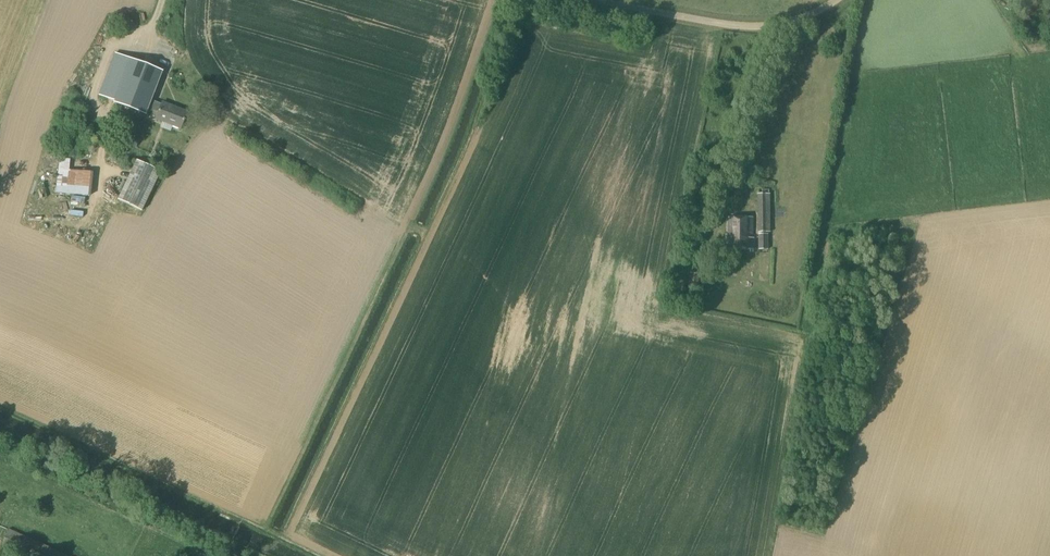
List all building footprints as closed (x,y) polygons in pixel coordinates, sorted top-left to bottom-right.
[(99,96),(146,114),(148,109),(151,101),(162,72),(115,54),(99,96)] [(161,105),(151,101),(148,109),(158,113),(156,119),(180,129),(186,112),(162,103),(161,105)] [(123,143),(135,148),(138,140),(126,135),(123,143)] [(70,160),(59,158),(55,193),(90,197),(93,173),(69,170),(70,160)] [(161,172),(136,160),(117,199),(142,211),(161,172)] [(759,194),(758,232),(770,232),(770,194),(759,194)] [(728,218),(728,239),(726,239),(726,250),(754,250),(754,238),(753,238),(753,218),(728,218)] [(759,250),(760,250),(760,254),(767,254),(767,250),(769,250),(768,234),(758,234),(759,250)] [(692,274),(689,287),(697,288),(699,276),(692,274)]
